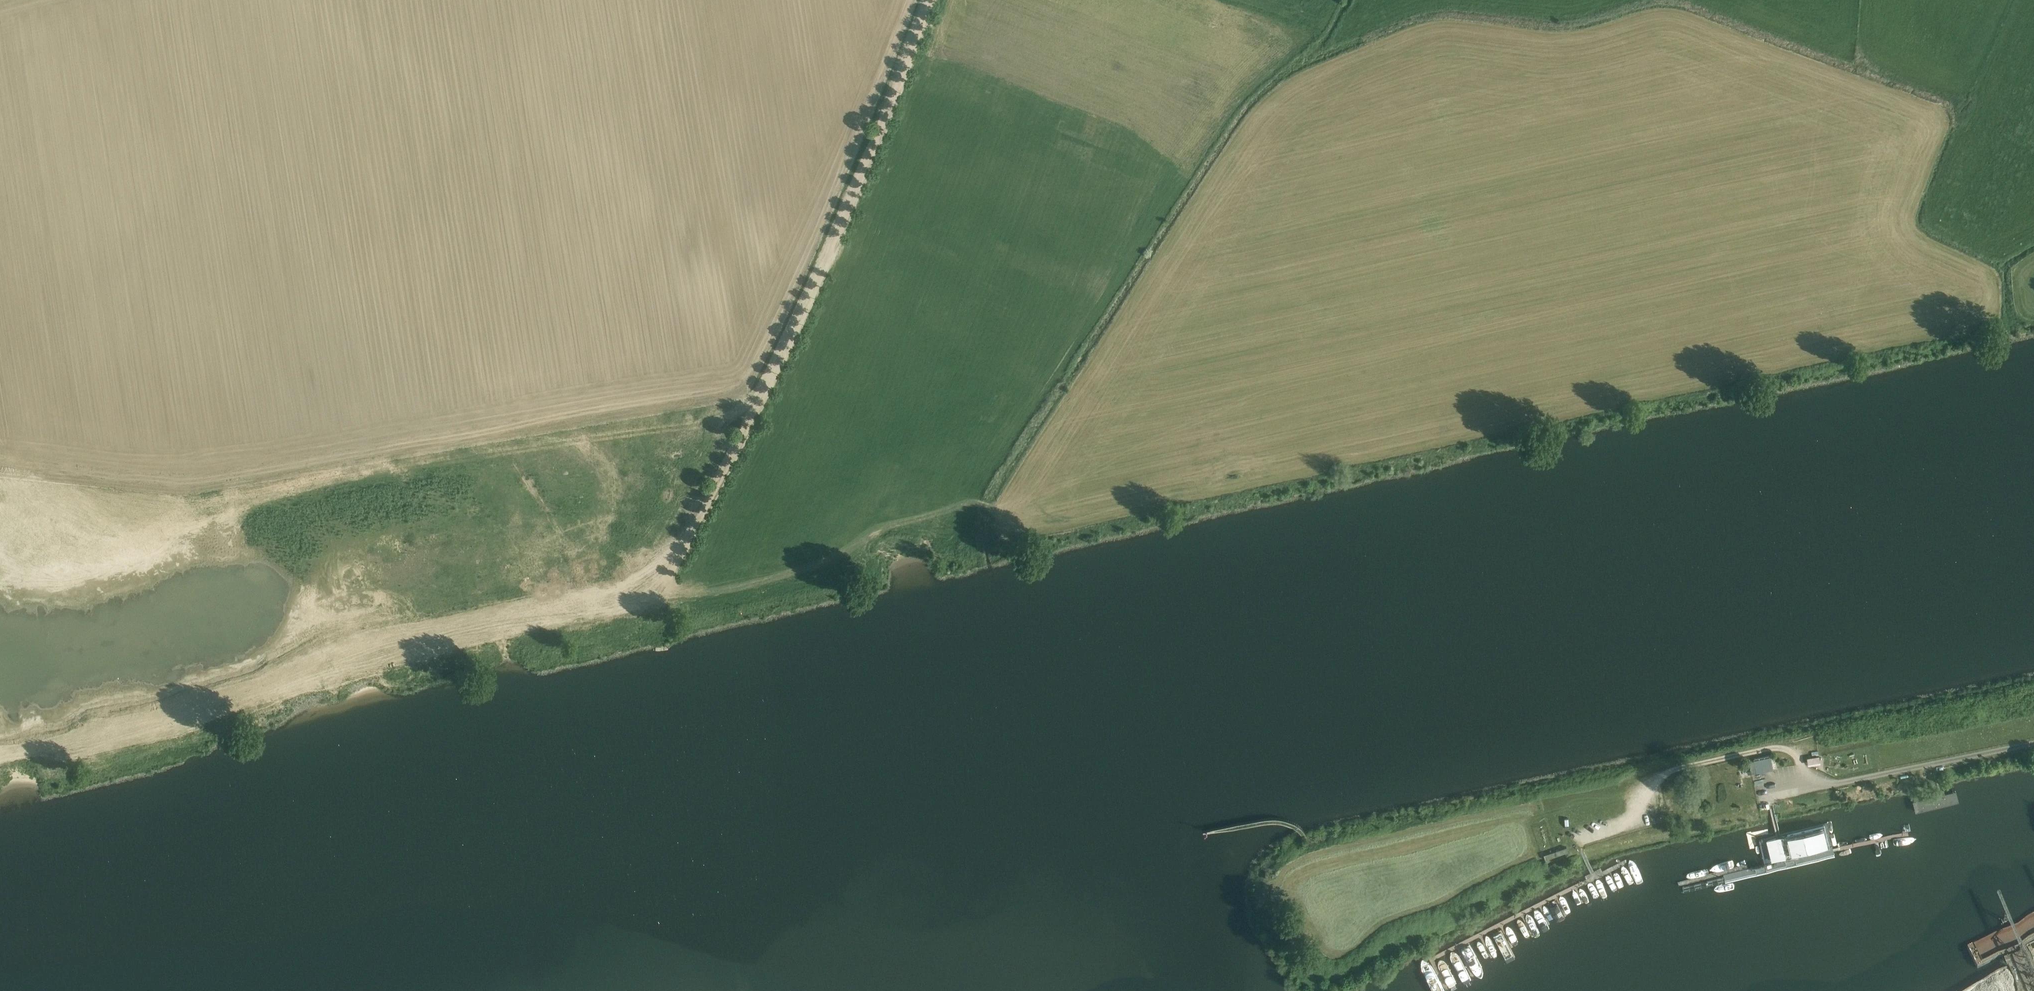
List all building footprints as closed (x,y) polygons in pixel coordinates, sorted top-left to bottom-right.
[(1778,835),(1749,841),(1755,867),(1833,848),(1827,823),(1778,835)]
